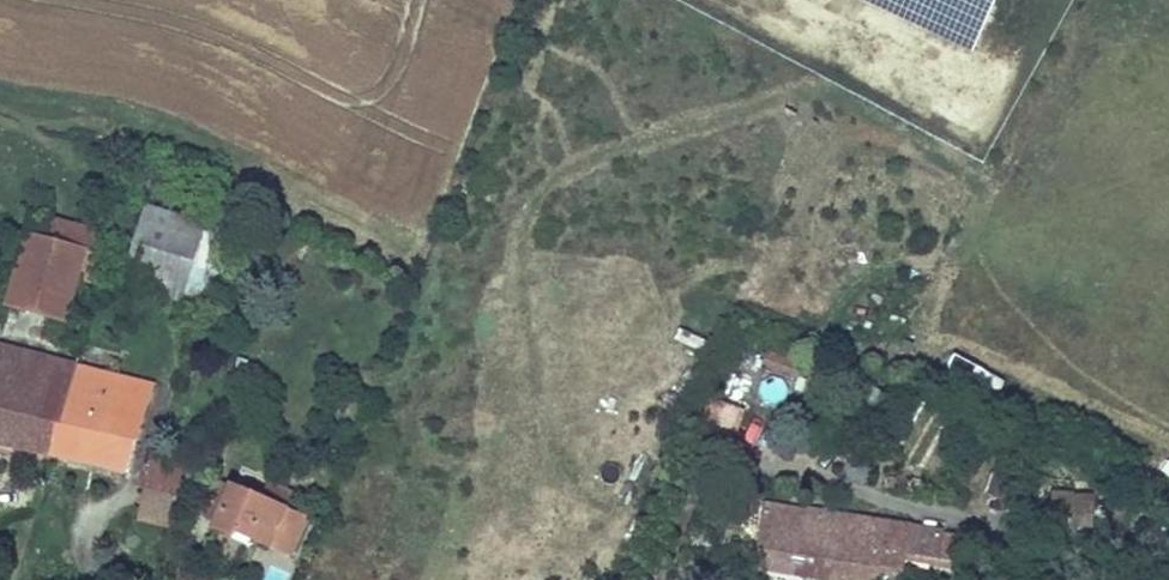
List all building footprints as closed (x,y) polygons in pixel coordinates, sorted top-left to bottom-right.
[(180,305),(209,211),(148,193),(119,287),(180,305)] [(95,275),(107,233),(29,211),(2,309),(65,327),(81,271),(95,275)] [(76,364),(0,344),(0,450),(49,461),(76,364)] [(767,353),(762,366),(798,379),(802,366),(767,353)] [(127,476),(155,383),(76,364),(49,461),(127,476)] [(744,411),(709,402),(703,425),(738,434),(744,411)] [(261,499),(286,509),(292,492),(268,482),(261,499)] [(261,499),(227,485),(207,534),(232,544),(234,539),(271,554),(272,551),(289,510),(286,509),(261,499)] [(764,501),(753,573),(797,579),(867,579),(877,519),(764,501)] [(310,519),(289,510),(272,551),(293,559),(310,519)] [(877,519),(867,579),(903,579),(906,563),(912,528),(912,525),(877,519)] [(960,536),(912,528),(906,563),(954,570),(960,536)]
